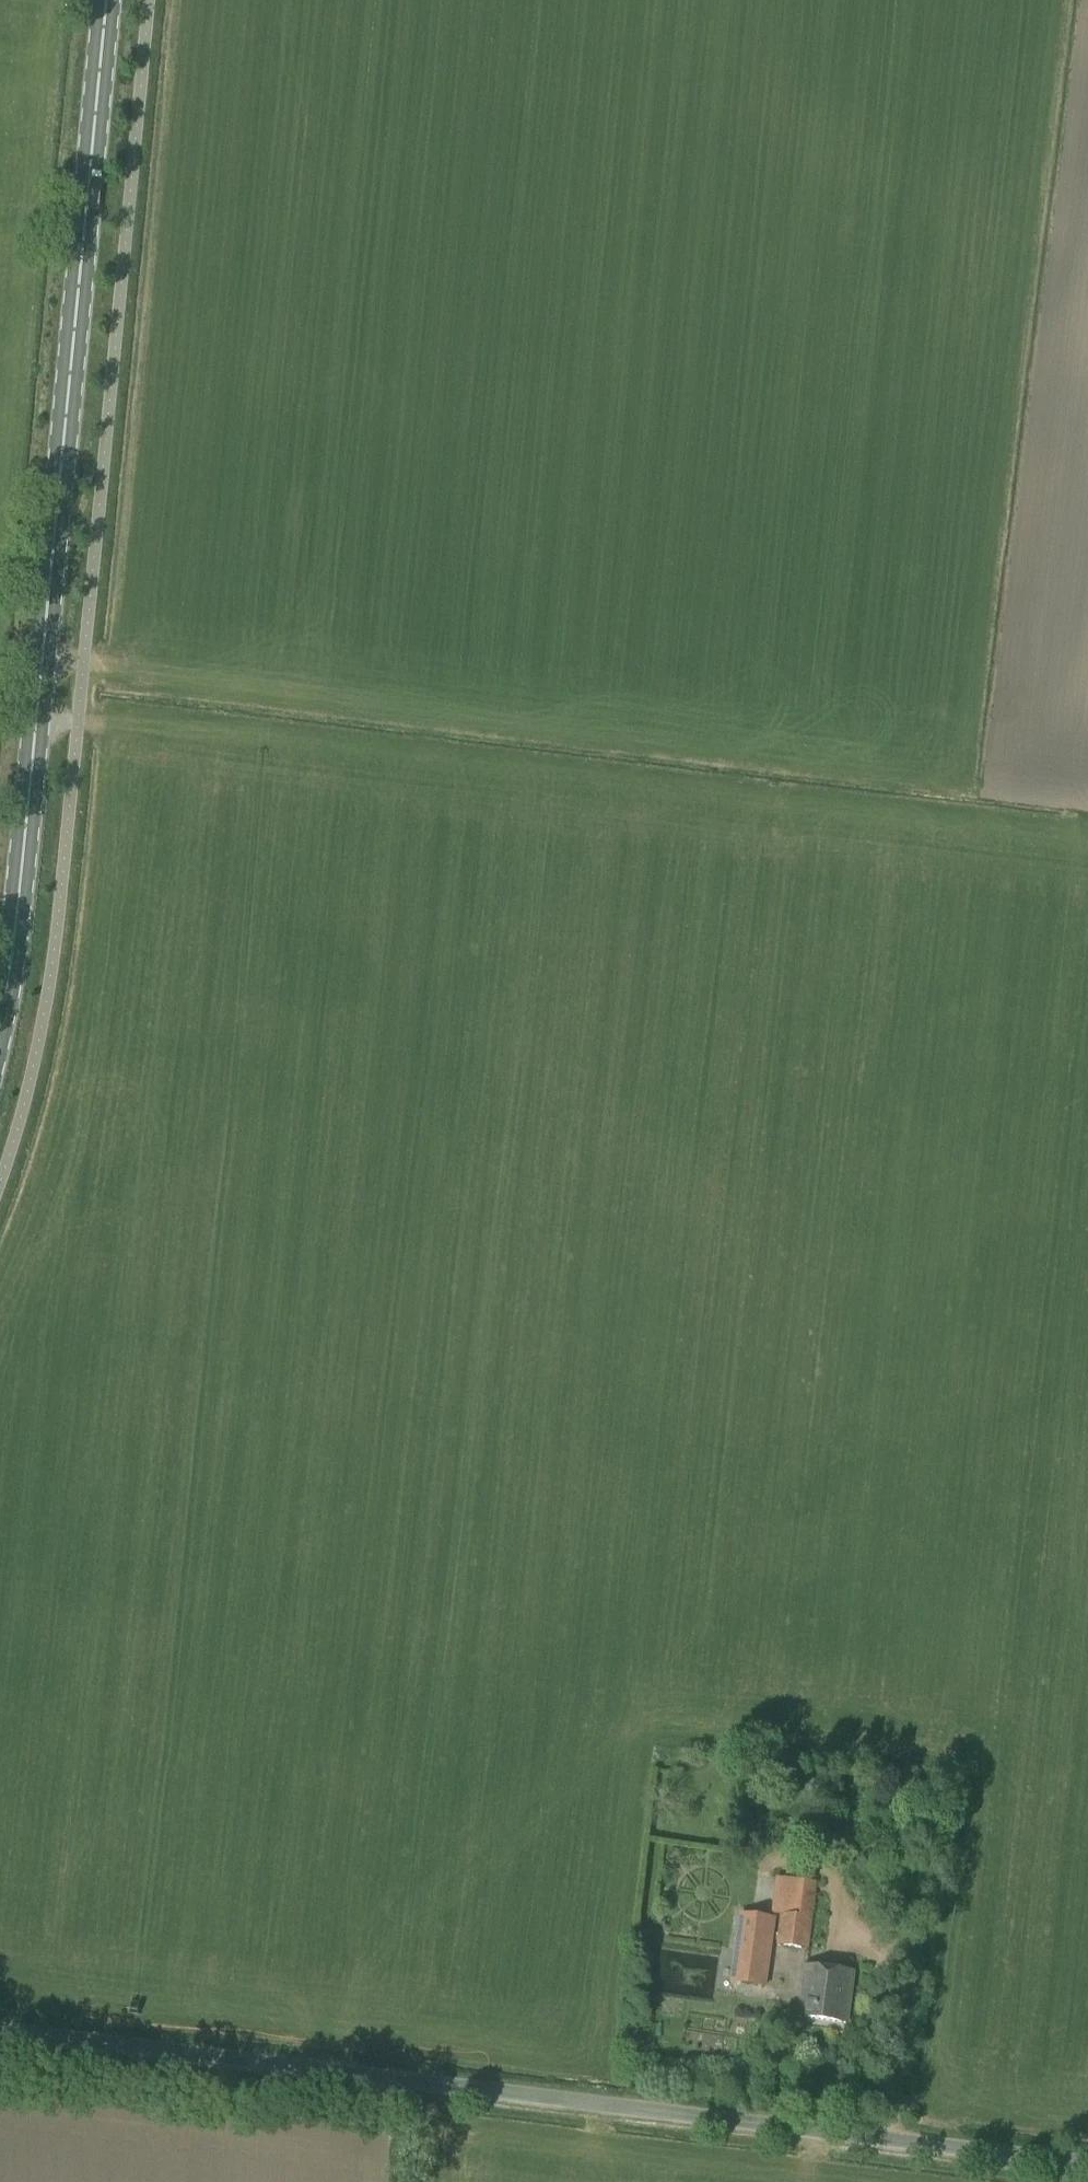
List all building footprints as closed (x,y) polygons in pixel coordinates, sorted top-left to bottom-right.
[(806,1949),(816,1884),(775,1877),(769,1914),(781,1916),(777,1945),(806,1949)] [(776,1917),(738,1913),(735,1949),(747,1951),(744,1982),(769,1984),(776,1917)] [(847,2022),(853,1970),(804,1964),(798,2016),(847,2022)]
